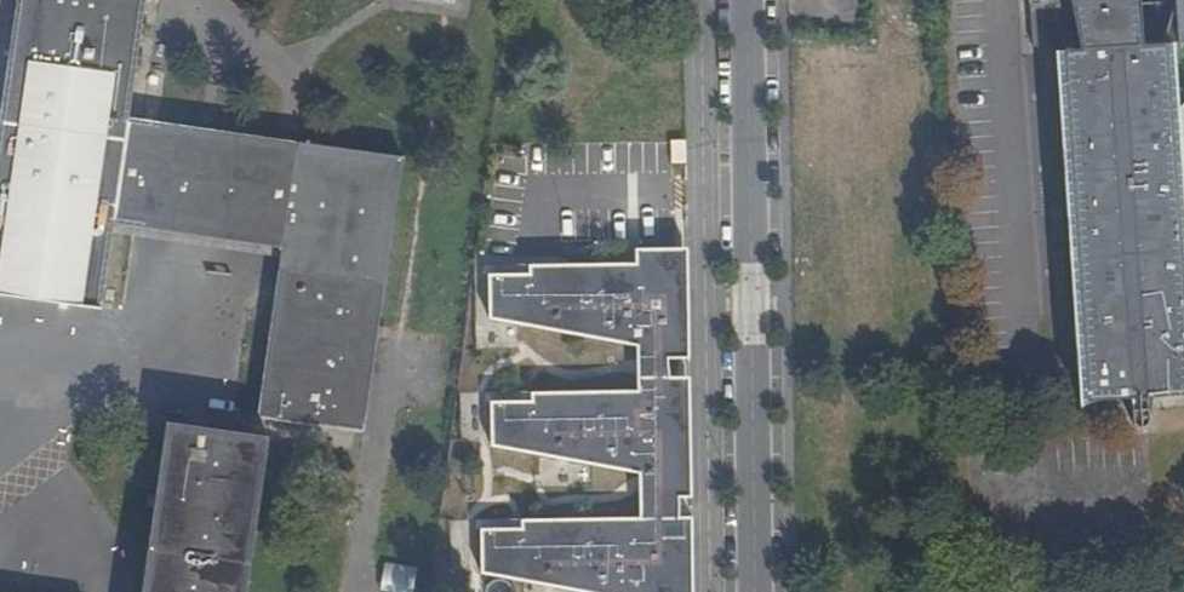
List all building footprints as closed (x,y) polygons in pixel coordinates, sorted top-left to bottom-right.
[(314,141),(211,127),(131,115),(148,0),(18,0),(0,132),(0,293),(104,306),(116,223),(155,228),(284,245),(262,417),(352,429),(369,431),(406,154),(314,141)] [(1078,7),(1078,0),(1069,0),(1031,3),(1034,47),(1080,44),(1080,52),(1061,53),(1085,402),(1183,396),(1183,286),(1181,234),(1172,111),(1168,46),(1183,44),(1183,0),(1172,0),(1078,7)] [(1183,230),(1183,99),(1172,111),(1181,234),(1183,230)] [(492,274),(490,318),(637,345),(637,391),(532,392),(532,400),(491,401),(485,446),(640,473),(640,519),(521,519),(523,527),(481,531),(482,574),(574,591),(668,591),(667,573),(670,555),(673,541),(692,541),(690,473),(675,473),(670,458),(667,446),(667,434),(667,424),(669,415),(670,404),(671,392),(669,376),(667,358),(666,349),(667,339),(669,329),(669,311),(668,292),(665,276),(661,263),(521,265),(520,274),(492,274)] [(274,435),(168,422),(145,591),(252,591),(274,435)]
